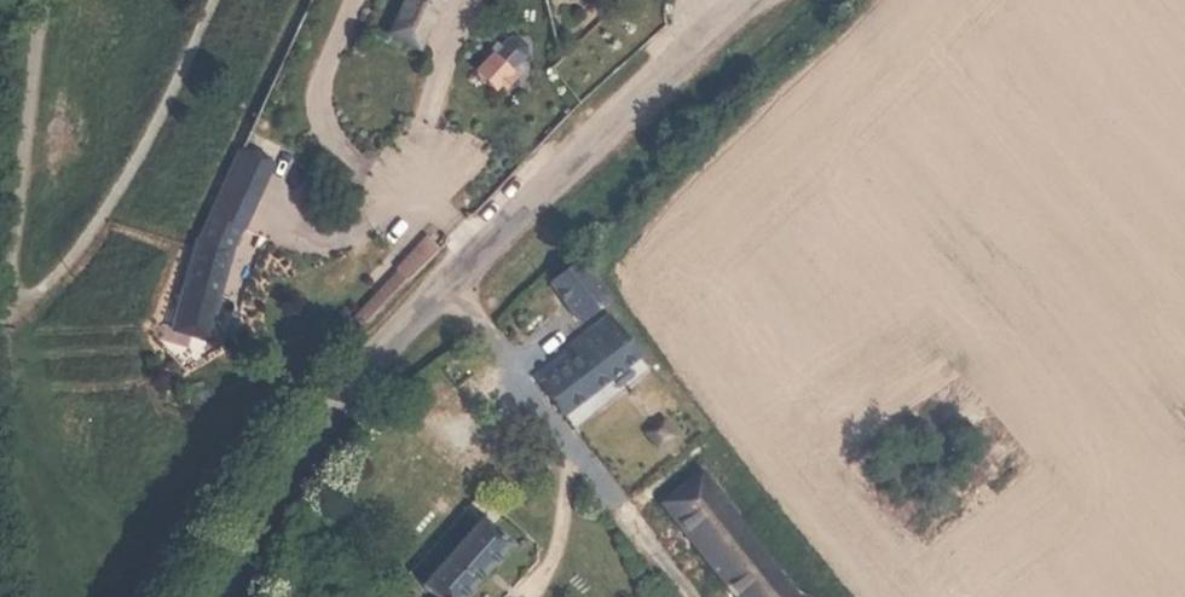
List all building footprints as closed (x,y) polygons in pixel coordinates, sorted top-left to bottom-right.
[(378,39),(420,58),(445,0),(394,0),(378,39)] [(491,51),(470,76),(490,97),(510,73),(513,55),(504,49),(491,51)] [(173,294),(210,303),(224,250),(187,241),(173,294)] [(606,306),(571,260),(540,283),(575,329),(606,306)] [(542,394),(558,415),(632,357),(607,325),(579,347),(587,358),(577,366),(542,394)] [(579,347),(568,355),(577,366),(587,358),(579,347)] [(656,456),(671,444),(653,425),(640,436),(656,456)] [(661,505),(733,596),(805,596),(706,470),(661,505)] [(495,542),(466,520),(409,589),(420,596),(453,596),(495,542)]
